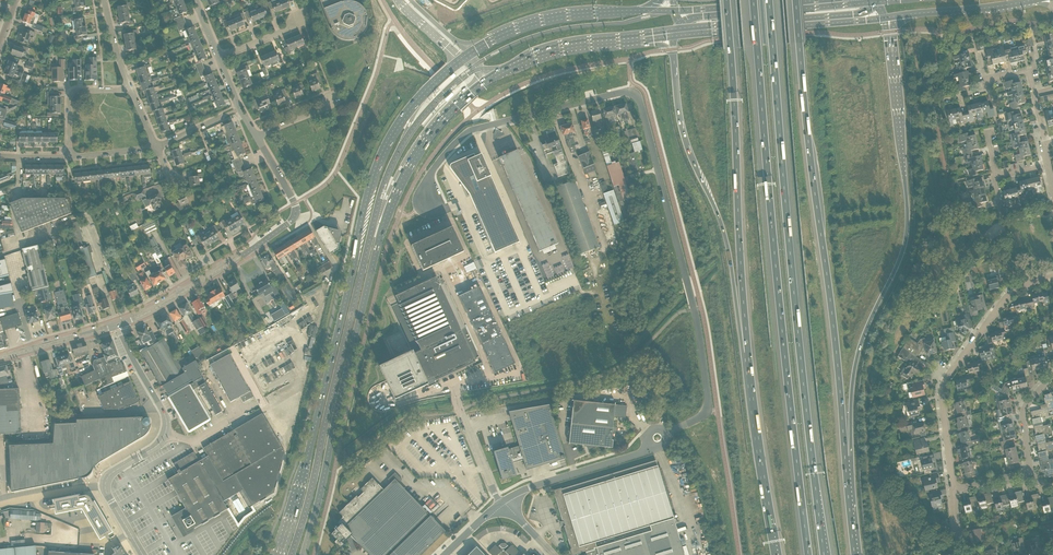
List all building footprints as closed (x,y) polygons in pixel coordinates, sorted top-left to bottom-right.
[(85,6),(84,0),(75,0),(74,0),(75,8),(72,8),(73,12),(80,11),(80,7),(85,6)] [(184,6),(182,0),(180,0),(174,3),(174,4),(176,9),(184,6)] [(275,12),(282,9),(278,0),(272,3),(271,1),(268,3),(271,10),(274,8),(275,12),(276,12),(275,12)] [(291,1),(290,0),(279,0),(278,0),(282,9),(289,6),(289,7),(288,3),(291,1)] [(330,27),(331,27),(332,29),(331,29),(331,31),(333,33),(335,36),(339,38),(340,39),(341,39),(345,40),(350,41),(354,40),(355,42),(358,41),(357,39),(358,38),(361,36),(364,33),(366,29),(367,29),(368,25),(368,21),(368,17),(367,15),(366,15),(365,13),(366,13),(365,10),(362,6),(358,4),(355,2),(352,2),(349,1),(349,0),(319,0),(330,27)] [(127,6),(130,5),(130,2),(128,2),(123,3),(123,6),(118,7),(118,8),(118,7),(119,15),(128,14),(127,6)] [(268,10),(266,5),(265,4),(262,5),(263,8),(256,10),(260,18),(266,15),(267,16),(265,12),(268,10)] [(187,11),(186,12),(184,6),(176,9),(179,15),(187,12),(187,11)] [(253,21),(260,18),(256,10),(249,13),(248,11),(245,12),(248,19),(251,18),(253,22),(253,21)] [(37,14),(34,13),(29,11),(28,15),(25,14),(23,22),(30,24),(32,25),(31,28),(37,30),(42,32),(44,27),(33,23),(37,14)] [(243,21),(246,20),(243,13),(240,14),(241,18),(234,20),(237,27),(244,25),(243,21)] [(133,21),(129,22),(128,14),(119,15),(121,23),(120,23),(126,22),(126,26),(134,24),(133,21)] [(84,19),(79,20),(78,17),(71,18),(71,22),(72,22),(72,24),(74,24),(75,28),(85,27),(84,19)] [(234,20),(233,17),(223,21),(226,28),(229,27),(230,31),(231,31),(230,30),(237,27),(234,20)] [(87,34),(86,35),(85,27),(75,28),(76,36),(74,36),(74,40),(82,39),(81,36),(87,35),(87,34)] [(193,28),(193,27),(182,32),(185,38),(195,34),(193,28)] [(35,33),(32,32),(27,30),(26,34),(19,31),(19,33),(20,33),(18,41),(27,44),(30,38),(33,39),(35,33)] [(134,33),(137,33),(137,30),(129,31),(130,34),(124,35),(125,35),(126,43),(135,41),(134,33)] [(189,44),(198,40),(195,34),(185,38),(186,38),(188,43),(189,44)] [(1046,43),(1052,41),(1052,34),(1044,36),(1046,43)] [(306,39),(303,41),(301,35),(300,35),(300,36),(293,39),(297,47),(304,45),(305,48),(309,46),(306,39)] [(289,50),(297,47),(293,39),(286,42),(286,41),(286,42),(288,47),(285,48),(288,55),(290,54),(289,50)] [(189,51),(200,46),(198,40),(189,44),(188,43),(184,44),(186,47),(187,46),(189,51)] [(139,49),(136,49),(135,41),(126,43),(127,50),(127,51),(132,50),(133,53),(140,52),(139,49)] [(1018,47),(1014,48),(1017,62),(1024,60),(1023,53),(1023,52),(1026,52),(1026,53),(1027,53),(1024,44),(1017,45),(1018,47)] [(24,50),(18,48),(14,46),(11,54),(22,58),(24,50)] [(194,56),(203,52),(200,46),(189,51),(193,50),(194,53),(192,53),(193,55),(194,56)] [(1001,52),(997,53),(1000,63),(1007,62),(1005,56),(1004,49),(1003,46),(1000,47),(1001,52)] [(1010,47),(1004,49),(1005,56),(1009,56),(1010,63),(1017,62),(1014,48),(1011,48),(1010,47)] [(1000,63),(997,53),(994,54),(993,49),(985,50),(988,60),(988,58),(991,57),(993,65),(1000,63)] [(281,56),(278,57),(276,51),(275,52),(268,55),(273,66),(280,63),(280,64),(283,63),(281,56)] [(206,58),(205,58),(203,52),(194,56),(193,55),(190,56),(191,59),(193,58),(195,63),(206,58)] [(960,59),(960,62),(971,60),(969,53),(953,57),(954,60),(960,59)] [(273,66),(268,55),(261,58),(261,57),(261,58),(264,67),(272,64),(273,66)] [(1046,68),(1052,66),(1052,56),(1051,56),(1052,59),(1044,61),(1046,68)] [(85,69),(85,72),(86,73),(86,80),(94,80),(97,80),(97,72),(97,71),(97,70),(97,62),(97,58),(91,58),(89,58),(89,66),(86,66),(86,69),(85,69)] [(59,68),(52,68),(52,76),(52,82),(60,82),(63,81),(63,79),(63,74),(63,68),(64,68),(64,59),(58,60),(59,68)] [(73,68),(69,68),(70,80),(77,80),(78,80),(78,75),(80,75),(81,75),(81,70),(80,60),(75,60),(73,60),(73,68)] [(957,71),(952,73),(952,75),(958,74),(965,72),(965,69),(972,67),(971,60),(960,62),(956,63),(957,67),(956,67),(957,71)] [(18,65),(14,63),(9,61),(6,67),(23,74),(24,71),(17,68),(18,65)] [(34,63),(28,62),(27,62),(25,69),(32,71),(35,63),(34,63)] [(148,68),(150,67),(150,65),(143,66),(143,67),(136,70),(137,70),(139,77),(149,73),(148,68)] [(246,70),(249,68),(248,65),(241,68),(242,71),(237,73),(238,73),(240,80),(249,77),(246,70)] [(22,74),(23,74),(6,67),(4,74),(13,78),(14,75),(21,78),(20,81),(18,80),(18,82),(12,79),(11,83),(24,86),(27,75),(22,74)] [(958,77),(959,81),(969,78),(968,71),(965,72),(958,74),(952,75),(953,79),(958,77)] [(158,78),(151,80),(149,73),(139,77),(141,84),(158,79),(158,78)] [(318,83),(321,82),(317,73),(310,76),(312,81),(309,82),(312,92),(313,91),(312,91),(320,88),(320,89),(320,88),(318,83)] [(212,74),(205,77),(207,83),(214,80),(212,74)] [(243,88),(252,84),(249,77),(240,80),(243,88)] [(969,78),(959,81),(960,84),(955,86),(956,92),(966,90),(964,90),(963,87),(971,85),(969,78)] [(152,82),(159,80),(158,79),(141,84),(143,91),(154,88),(152,82)] [(210,89),(217,86),(214,80),(207,83),(210,89)] [(1011,88),(1012,92),(1022,89),(1020,82),(1013,84),(1012,81),(1014,80),(1004,82),(1006,89),(1011,88)] [(304,89),(302,84),(301,82),(294,85),(294,86),(291,87),(292,89),(291,89),(295,99),(296,98),(295,98),(302,95),(303,96),(303,95),(301,90),(304,89)] [(2,101),(9,104),(13,105),(16,104),(21,102),(12,98),(4,95),(6,90),(9,92),(11,88),(6,86),(0,84),(0,85),(0,101),(2,101)] [(212,96),(219,93),(217,86),(210,89),(212,96)] [(148,97),(157,95),(155,88),(154,88),(143,91),(146,90),(148,97)] [(286,96),(284,91),(284,89),(281,91),(282,93),(274,97),(278,106),(278,105),(285,102),(285,103),(286,103),(284,97),(286,96)] [(1011,99),(1014,98),(1024,96),(1022,89),(1012,92),(1007,93),(1007,96),(1010,96),(1011,99)] [(215,102),(222,99),(219,93),(212,96),(215,102)] [(60,97),(55,97),(55,94),(47,94),(47,98),(50,97),(50,105),(60,105),(60,97)] [(156,95),(157,95),(148,97),(150,105),(158,102),(156,95)] [(270,104),(268,99),(266,95),(258,98),(259,101),(257,102),(256,99),(252,101),(256,111),(260,110),(261,113),(261,112),(268,109),(268,110),(269,109),(267,105),(270,104)] [(1012,103),(1009,103),(1011,110),(1020,108),(1019,108),(1018,108),(1018,105),(1025,103),(1024,96),(1014,98),(1011,99),(1012,103)] [(225,105),(224,105),(222,99),(215,102),(217,108),(225,105)] [(983,113),(987,112),(988,118),(995,116),(993,106),(993,108),(990,109),(988,101),(981,103),(983,113)] [(162,108),(160,109),(158,102),(150,105),(152,112),(163,109),(162,108)] [(981,103),(974,105),(976,115),(978,120),(980,120),(981,119),(980,114),(983,113),(981,103)] [(628,112),(626,104),(620,105),(624,119),(624,121),(628,120),(626,113),(628,112)] [(60,113),(60,105),(50,105),(50,113),(47,113),(47,117),(59,117),(59,115),(58,115),(58,113),(60,113)] [(624,121),(624,119),(620,105),(614,107),(617,116),(619,115),(622,122),(624,121)] [(965,113),(965,115),(967,123),(974,121),(973,116),(976,115),(974,105),(967,106),(969,114),(966,115),(965,113)] [(613,107),(608,108),(612,124),(615,123),(616,126),(617,129),(618,129),(618,132),(619,132),(618,129),(620,128),(619,125),(616,126),(614,116),(616,116),(615,112),(613,107)] [(615,123),(612,124),(608,108),(602,110),(604,119),(607,118),(609,125),(611,125),(611,127),(612,127),(613,131),(614,131),(615,133),(616,132),(618,132),(618,129),(617,129),(616,126),(615,123)] [(960,108),(953,110),(956,120),(956,122),(960,121),(960,124),(967,123),(965,115),(962,116),(962,115),(960,108)] [(157,118),(165,116),(163,109),(152,112),(155,111),(157,118)] [(956,120),(953,110),(946,111),(950,127),(953,126),(952,121),(956,120)] [(1052,115),(1049,116),(1048,110),(1045,111),(1048,127),(1052,126),(1052,115)] [(602,122),(600,116),(599,111),(595,112),(590,113),(594,127),(599,126),(598,123),(602,122)] [(1015,111),(1005,114),(1006,121),(1008,120),(1009,124),(1013,123),(1023,120),(1021,114),(1014,115),(1013,115),(1013,112),(1015,112),(1015,111)] [(159,125),(167,123),(165,116),(157,118),(159,125)] [(188,126),(194,124),(191,116),(185,118),(188,126)] [(590,129),(589,125),(587,120),(581,121),(585,136),(586,136),(587,139),(584,139),(585,143),(586,142),(586,144),(591,143),(587,130),(590,129)] [(1009,131),(1014,130),(1024,127),(1023,120),(1013,123),(1009,124),(1007,124),(1009,131)] [(14,129),(16,124),(5,121),(4,125),(3,127),(9,129),(10,127),(14,129)] [(170,126),(168,126),(167,123),(159,125),(161,132),(161,133),(171,130),(170,126)] [(232,123),(221,127),(223,132),(224,133),(234,129),(232,123)] [(575,133),(574,129),(572,124),(566,125),(571,145),(571,146),(573,146),(575,145),(572,134),(575,133)] [(571,146),(571,145),(566,125),(560,127),(563,136),(565,136),(568,147),(571,153),(575,152),(573,146),(571,146)] [(631,143),(638,141),(634,126),(631,127),(631,129),(627,131),(631,143)] [(1010,135),(1011,141),(1019,140),(1018,136),(1026,134),(1024,127),(1014,130),(1015,133),(1010,135)] [(36,132),(36,128),(33,128),(33,131),(27,131),(27,134),(27,142),(35,142),(35,134),(35,132),(36,132)] [(226,140),(237,135),(234,129),(224,133),(223,132),(220,133),(221,136),(224,135),(226,140)] [(570,173),(556,134),(554,129),(546,132),(549,140),(541,143),(545,155),(553,152),(557,163),(553,165),(558,177),(570,173)] [(966,141),(967,144),(977,142),(975,135),(968,137),(967,134),(969,133),(959,135),(961,142),(966,141)] [(17,135),(17,142),(19,142),(20,142),(27,142),(27,134),(20,134),(19,134),(19,135),(17,135)] [(228,146),(239,141),(237,135),(226,140),(228,144),(228,146)] [(1018,147),(1019,151),(1029,148),(1028,141),(1020,143),(1019,140),(1021,139),(1019,140),(1011,141),(1013,148),(1014,148),(1015,149),(1017,149),(1017,148),(1017,147),(1018,147)] [(230,152),(242,147),(239,141),(228,146),(228,144),(225,146),(226,148),(229,147),(230,152)] [(615,161),(611,162),(604,141),(599,142),(625,223),(633,220),(627,203),(632,201),(628,189),(619,162),(616,163),(615,161)] [(963,151),(964,156),(974,154),(972,154),(971,151),(979,149),(977,142),(967,144),(968,148),(965,149),(965,148),(964,147),(961,148),(960,150),(962,152),(963,151)] [(244,153),(242,147),(230,152),(233,158),(240,155),(245,153),(244,153)] [(1029,148),(1019,151),(1020,154),(1015,155),(1015,158),(1016,162),(1026,160),(1025,156),(1031,155),(1029,148)] [(182,156),(181,154),(179,149),(172,151),(172,152),(172,151),(174,158),(182,156)] [(517,150),(514,151),(513,149),(506,152),(506,151),(504,151),(503,151),(502,153),(503,155),(504,155),(505,156),(499,158),(539,252),(557,244),(517,150)] [(589,151),(577,156),(583,169),(585,174),(587,173),(594,171),(596,170),(589,151)] [(634,171),(638,169),(633,153),(629,154),(634,170),(634,171)] [(449,167),(449,168),(450,168),(450,169),(457,179),(467,192),(470,195),(495,253),(519,242),(481,154),(480,155),(480,156),(475,158),(475,156),(474,154),(452,163),(452,164),(451,164),(450,164),(450,165),(450,166),(449,166),(449,167)] [(971,162),(972,165),(982,163),(980,156),(973,158),(972,154),(974,154),(964,156),(966,163),(971,162)] [(176,166),(184,163),(182,156),(174,158),(176,165),(176,166)] [(972,165),(973,169),(967,170),(969,177),(979,175),(979,174),(977,175),(976,172),(984,170),(982,163),(972,165)] [(41,175),(41,166),(33,166),(33,175),(33,177),(32,177),(32,181),(35,181),(35,177),(41,177),(41,175)] [(63,175),(63,172),(63,166),(56,166),(56,178),(62,178),(62,181),(65,181),(65,177),(63,177),(63,175)] [(144,178),(151,177),(149,166),(142,167),(143,175),(143,177),(141,177),(142,182),(145,182),(144,178)] [(143,175),(142,167),(134,168),(135,176),(143,175)] [(128,177),(135,176),(134,168),(127,169),(128,177)] [(120,178),(128,177),(127,169),(119,170),(120,178)] [(245,170),(239,172),(241,177),(244,176),(245,179),(253,175),(251,170),(251,169),(246,171),(245,170)] [(113,179),(112,170),(105,171),(106,182),(112,181),(113,181),(113,179)] [(113,179),(120,178),(119,170),(112,170),(113,179)] [(106,182),(105,171),(97,172),(98,181),(105,180),(106,182)] [(597,177),(594,171),(587,173),(589,179),(597,177)] [(91,181),(98,181),(97,172),(90,173),(91,181)] [(83,182),(91,181),(90,173),(82,174),(83,182)] [(198,178),(203,177),(202,173),(194,174),(195,177),(189,178),(190,178),(190,185),(190,186),(199,185),(198,178)] [(76,183),(83,182),(82,174),(75,175),(75,174),(76,183)] [(248,185),(256,182),(253,175),(245,179),(248,185)] [(984,188),(982,181),(981,178),(982,178),(982,177),(966,181),(968,188),(973,187),(974,190),(984,188)] [(1039,177),(1032,179),(1036,194),(1037,194),(1039,194),(1039,193),(1038,188),(1042,187),(1039,177)] [(1032,179),(1026,180),(1028,191),(1032,190),(1033,195),(1036,194),(1032,179)] [(1021,190),(1017,191),(1019,198),(1026,197),(1024,191),(1028,191),(1026,180),(1019,182),(1021,190)] [(578,255),(599,248),(574,181),(554,189),(578,255)] [(250,191),(258,188),(256,182),(248,185),(250,191)] [(614,190),(608,192),(605,182),(600,184),(614,225),(624,221),(614,190)] [(253,197),(261,194),(258,188),(250,191),(253,197)] [(972,198),(975,197),(986,195),(984,188),(974,190),(968,191),(969,195),(971,194),(972,198)] [(1017,188),(1010,190),(1012,200),(1016,199),(1017,204),(1021,204),(1019,198),(1017,191),(1017,188)] [(135,200),(146,196),(143,190),(133,194),(135,200)] [(1012,200),(1010,190),(1003,191),(1007,207),(1010,206),(1009,201),(1012,200)] [(145,199),(142,201),(146,207),(149,206),(151,205),(154,210),(158,208),(163,206),(160,199),(159,197),(160,196),(159,193),(154,195),(146,200),(145,199)] [(188,203),(186,198),(184,194),(177,197),(179,202),(176,204),(179,210),(183,209),(182,206),(188,203)] [(263,200),(261,194),(253,197),(251,198),(251,197),(247,198),(248,200),(251,199),(253,204),(264,200),(263,200)] [(986,195),(975,197),(976,201),(971,202),(973,209),(982,207),(982,206),(980,207),(980,204),(987,202),(986,195)] [(22,232),(70,213),(65,200),(23,200),(11,204),(22,232)] [(244,217),(241,212),(240,210),(237,212),(239,215),(232,219),(237,227),(243,223),(244,223),(241,218),(244,217)] [(230,231),(237,227),(232,219),(225,224),(223,220),(221,222),(225,228),(227,227),(230,231)] [(152,220),(142,226),(146,235),(157,230),(152,220)] [(13,221),(4,221),(3,229),(14,228),(13,221)] [(219,232),(216,227),(215,225),(209,229),(211,232),(207,234),(212,242),(218,238),(219,238),(216,233),(219,232)] [(465,234),(471,231),(468,225),(463,227),(465,234)] [(337,231),(337,230),(323,227),(316,231),(330,254),(337,250),(341,236),(340,236),(340,235),(340,234),(340,233),(339,232),(338,231),(337,231)] [(423,271),(430,267),(464,252),(452,227),(411,246),(423,271)] [(318,244),(319,244),(310,230),(304,233),(309,241),(311,239),(315,246),(316,246),(318,249),(320,248),(318,244)] [(470,246),(476,244),(472,232),(466,235),(470,246)] [(305,243),(309,241),(304,233),(297,237),(308,255),(311,253),(309,250),(305,243)] [(205,246),(212,242),(207,234),(200,238),(199,235),(196,237),(199,243),(202,242),(205,247),(205,246)] [(306,256),(308,255),(297,237),(292,241),(297,248),(299,247),(303,253),(306,256)] [(293,250),(297,248),(292,241),(285,244),(294,259),(296,262),(299,260),(297,257),(293,250)] [(190,253),(188,250),(189,250),(186,244),(182,247),(180,243),(174,247),(176,250),(172,253),(181,267),(185,265),(182,260),(183,260),(182,259),(184,258),(185,259),(188,257),(188,258),(189,258),(190,258),(191,258),(191,257),(192,257),(192,256),(192,255),(192,254),(191,253),(190,253)] [(291,260),(294,259),(285,244),(280,248),(284,256),(287,254),(291,260)] [(48,287),(38,245),(22,249),(23,253),(22,253),(25,265),(26,265),(27,269),(26,269),(27,270),(28,274),(27,274),(30,286),(31,286),(32,291),(48,287)] [(157,246),(153,248),(157,256),(161,254),(157,246)] [(97,275),(96,270),(88,247),(79,250),(89,278),(97,275)] [(157,256),(153,248),(153,247),(149,249),(157,264),(161,262),(159,258),(157,256)] [(284,256),(280,248),(273,252),(282,266),(288,262),(285,257),(284,256)] [(267,255),(261,259),(262,261),(267,268),(267,269),(271,267),(273,271),(276,276),(282,272),(279,268),(277,268),(271,258),(270,259),(267,255)] [(142,269),(145,267),(140,257),(137,259),(137,260),(142,269)] [(0,259),(0,278),(9,276),(5,258),(0,259)] [(167,266),(163,268),(166,272),(169,276),(172,274),(175,273),(171,267),(172,266),(169,262),(167,259),(164,261),(167,266)] [(326,271),(333,267),(328,259),(321,263),(322,265),(326,271)] [(137,260),(133,262),(135,264),(134,265),(139,274),(143,272),(143,271),(142,269),(137,260)] [(994,262),(993,263),(999,268),(996,269),(998,276),(996,276),(997,279),(997,280),(999,279),(1007,277),(994,262)] [(157,271),(154,273),(159,282),(160,282),(163,280),(165,278),(162,273),(163,273),(160,268),(158,265),(155,267),(157,271)] [(322,265),(316,269),(320,275),(326,271),(322,265)] [(471,265),(465,268),(468,273),(463,276),(466,281),(476,276),(471,265)] [(320,275),(316,269),(316,268),(312,270),(316,277),(320,275)] [(149,270),(145,272),(145,273),(147,276),(150,281),(151,280),(154,285),(156,284),(159,282),(154,273),(151,275),(149,271),(149,270)] [(143,272),(139,274),(143,280),(140,281),(142,284),(145,290),(146,290),(147,290),(148,289),(148,288),(151,287),(148,282),(143,272)] [(379,367),(386,381),(394,400),(427,384),(426,381),(429,379),(433,377),(435,381),(481,360),(441,275),(436,277),(395,296),(398,301),(390,305),(411,352),(379,367)] [(990,277),(987,278),(988,285),(990,290),(999,288),(998,283),(998,281),(997,279),(996,276),(990,277)] [(235,291),(240,288),(235,280),(227,284),(231,290),(230,291),(231,293),(228,295),(232,301),(236,298),(233,294),(236,293),(235,291)] [(259,284),(254,287),(259,295),(263,293),(265,296),(269,294),(269,293),(272,291),(276,299),(280,296),(273,283),(272,284),(270,285),(267,280),(262,282),(261,282),(261,283),(260,283),(259,283),(259,284)] [(11,293),(13,293),(11,282),(0,285),(0,295),(11,293)] [(139,293),(136,288),(134,283),(126,288),(130,297),(139,293)] [(299,295),(305,291),(301,284),(294,288),(299,295)] [(289,301),(296,297),(288,285),(282,289),(289,301)] [(515,363),(507,346),(479,286),(459,296),(494,373),(515,363)] [(98,287),(92,289),(94,295),(95,294),(99,306),(101,305),(102,310),(110,307),(107,299),(102,300),(101,295),(98,287)] [(52,299),(50,294),(49,288),(36,291),(37,295),(39,302),(52,299)] [(119,298),(117,293),(115,288),(108,290),(112,301),(119,298)] [(209,298),(205,300),(207,303),(211,309),(218,304),(216,301),(224,296),(220,289),(215,291),(215,290),(211,293),(211,294),(207,296),(209,298)] [(1032,298),(1028,299),(1030,307),(1034,306),(1034,303),(1044,301),(1045,307),(1050,305),(1047,293),(1043,294),(1042,290),(1034,292),(1035,294),(1031,295),(1032,298)] [(69,308),(64,291),(55,293),(58,306),(57,307),(60,316),(61,322),(62,322),(62,324),(72,321),(71,319),(70,314),(71,314),(69,308)] [(95,310),(94,305),(90,292),(86,293),(89,304),(86,305),(89,314),(93,313),(93,311),(95,310)] [(13,306),(11,293),(0,295),(0,309),(13,306)] [(228,295),(224,297),(230,307),(234,304),(232,301),(228,295)] [(971,305),(968,306),(970,311),(971,317),(978,315),(979,314),(978,311),(982,310),(982,308),(985,307),(984,302),(982,295),(976,297),(970,298),(971,302),(971,305)] [(83,305),(81,297),(74,299),(76,306),(69,308),(71,314),(73,313),(74,319),(82,317),(81,312),(83,312),(81,305),(83,305)] [(199,299),(192,303),(195,308),(194,308),(198,315),(201,313),(201,312),(204,309),(203,308),(204,307),(199,299)] [(1030,307),(1028,299),(1025,300),(1024,300),(1018,301),(1018,302),(1014,303),(1016,311),(1030,307)] [(196,320),(189,308),(186,304),(179,308),(184,317),(188,314),(197,330),(202,327),(198,320),(198,319),(196,320)] [(51,319),(56,318),(52,305),(44,307),(47,320),(51,319)] [(37,311),(31,312),(31,309),(25,310),(28,323),(33,322),(33,323),(35,322),(35,323),(36,322),(37,322),(39,321),(38,319),(39,319),(37,311)] [(286,315),(283,309),(271,315),(275,322),(286,315)] [(171,313),(170,314),(173,318),(175,322),(178,320),(181,326),(183,329),(187,327),(185,323),(183,320),(180,315),(180,316),(176,310),(173,312),(172,311),(171,312),(171,313)] [(8,347),(6,340),(8,339),(5,330),(21,325),(22,324),(20,319),(19,319),(19,318),(20,318),(19,313),(14,314),(0,318),(0,350),(8,347)] [(1005,329),(1004,329),(1005,331),(1016,328),(1014,321),(1018,320),(1016,313),(1012,314),(1012,316),(1006,317),(1006,318),(1002,319),(1005,329)] [(172,324),(170,320),(167,315),(162,318),(173,337),(176,336),(171,328),(172,327),(172,324)] [(207,326),(202,317),(198,320),(202,327),(203,328),(207,326)] [(173,337),(162,318),(156,322),(161,329),(163,328),(168,335),(168,334),(171,339),(173,337)] [(969,329),(968,323),(968,322),(966,323),(965,319),(961,320),(961,318),(956,319),(955,321),(956,326),(958,325),(959,330),(961,330),(962,333),(965,335),(967,332),(966,329),(969,329)] [(259,335),(262,341),(283,330),(281,324),(259,335)] [(151,331),(148,333),(145,328),(145,329),(144,329),(143,329),(143,330),(138,332),(139,335),(138,335),(143,344),(155,338),(151,331)] [(944,341),(941,342),(942,348),(944,347),(945,350),(950,349),(951,350),(954,349),(954,347),(953,347),(951,342),(956,341),(955,336),(953,328),(949,329),(944,330),(946,340),(944,341)] [(1005,331),(1004,329),(1000,330),(1001,331),(995,333),(995,334),(990,335),(992,342),(1003,339),(1003,342),(1006,341),(1005,336),(1006,336),(1005,331)] [(182,369),(166,344),(163,339),(148,348),(147,347),(139,351),(160,387),(162,385),(162,386),(184,373),(182,369)] [(909,339),(903,348),(916,356),(918,352),(921,354),(927,353),(927,355),(932,354),(935,354),(935,353),(937,353),(935,348),(934,341),(928,342),(924,339),(921,340),(919,342),(918,344),(909,339)] [(113,341),(102,344),(105,354),(104,354),(106,361),(119,357),(113,341)] [(88,354),(85,343),(85,342),(72,346),(75,357),(88,354)] [(978,347),(979,353),(980,358),(995,354),(993,344),(989,345),(989,347),(983,348),(983,346),(978,347)] [(203,353),(199,347),(191,351),(194,358),(203,353)] [(903,348),(898,356),(910,364),(906,369),(904,367),(902,372),(904,373),(902,376),(907,378),(908,376),(911,377),(914,373),(916,375),(921,368),(912,362),(916,356),(903,348)] [(1044,352),(1036,354),(1038,359),(1040,369),(1048,367),(1047,363),(1045,356),(1047,355),(1049,355),(1047,348),(1046,348),(1043,348),(1044,352)] [(282,351),(263,362),(266,367),(285,357),(282,351)] [(73,360),(71,360),(69,354),(62,357),(65,365),(69,364),(70,369),(71,369),(72,372),(76,371),(73,360)] [(225,356),(210,364),(217,377),(230,402),(240,397),(243,402),(254,397),(251,392),(251,391),(250,392),(229,354),(225,356)] [(62,357),(56,359),(58,365),(56,365),(58,371),(60,376),(64,375),(62,369),(66,368),(65,365),(62,357)] [(101,379),(111,374),(105,358),(94,361),(93,365),(95,370),(81,377),(83,380),(83,382),(84,384),(85,386),(101,379)] [(1038,359),(1026,362),(1028,368),(1029,376),(1034,375),(1033,371),(1040,369),(1038,359)] [(55,370),(52,371),(49,360),(42,362),(46,378),(49,377),(50,379),(57,377),(55,370)] [(966,363),(968,368),(969,373),(983,370),(982,365),(981,360),(977,361),(977,363),(972,364),(971,362),(966,363)] [(198,364),(195,361),(182,369),(184,373),(162,386),(168,395),(193,380),(201,376),(197,370),(200,368),(198,364)] [(8,374),(6,366),(0,368),(0,385),(4,384),(8,384),(6,375),(8,374)] [(1023,375),(1017,376),(1018,380),(1020,390),(1028,388),(1027,384),(1026,378),(1026,377),(1024,377),(1023,375)] [(222,411),(205,383),(201,376),(193,380),(194,382),(189,385),(192,390),(199,387),(215,415),(222,411)] [(960,381),(955,382),(957,389),(958,392),(972,388),(972,385),(971,381),(969,376),(965,377),(966,379),(959,380),(960,381)] [(1005,383),(1001,389),(1008,393),(1010,390),(1012,389),(1013,391),(1020,390),(1018,380),(1005,383)] [(912,382),(906,384),(907,389),(911,388),(911,391),(912,392),(908,393),(909,398),(913,397),(913,398),(914,397),(920,396),(925,395),(923,389),(923,387),(924,387),(923,381),(918,382),(912,383),(912,382)] [(122,409),(139,402),(130,382),(97,396),(104,410),(122,409)] [(209,419),(192,390),(189,385),(169,397),(178,412),(179,411),(181,415),(180,416),(189,431),(209,419)] [(994,385),(992,389),(999,393),(998,395),(1001,409),(1011,407),(1009,399),(1006,400),(1006,397),(1008,393),(1001,389),(994,385)] [(21,433),(19,389),(0,390),(0,434),(21,433)] [(1047,408),(1048,411),(1052,410),(1052,392),(1052,393),(1049,393),(1050,394),(1044,395),(1045,398),(1044,398),(1045,404),(1046,404),(1047,408)] [(527,408),(548,404),(547,399),(526,403),(527,408)] [(573,400),(569,443),(569,444),(569,442),(585,444),(588,450),(598,445),(612,447),(612,446),(611,446),(614,417),(625,418),(626,406),(615,405),(615,403),(614,403),(614,405),(573,400)] [(918,400),(913,401),(904,403),(905,406),(907,406),(910,417),(919,415),(917,408),(920,407),(918,400)] [(959,402),(953,404),(954,408),(957,408),(958,413),(956,414),(957,418),(960,417),(964,416),(967,416),(971,415),(970,411),(966,412),(964,401),(959,402)] [(527,470),(565,459),(549,405),(509,412),(519,446),(508,449),(507,448),(493,452),(502,481),(516,476),(512,463),(523,460),(527,470)] [(997,418),(998,422),(1006,420),(1005,416),(1013,414),(1011,407),(1001,409),(1001,410),(997,411),(999,418),(997,418)] [(1041,409),(1031,412),(1032,417),(1032,419),(1033,425),(1033,424),(1034,428),(1043,426),(1041,417),(1045,416),(1045,418),(1049,417),(1049,415),(1048,411),(1047,408),(1041,409)] [(208,456),(202,459),(199,461),(194,452),(193,452),(194,453),(175,464),(178,470),(177,471),(178,473),(168,479),(171,485),(172,485),(188,513),(179,518),(183,525),(187,532),(227,509),(238,527),(245,519),(256,511),(252,506),(274,493),(285,452),(281,447),(282,447),(262,413),(233,430),(203,448),(208,456)] [(142,417),(77,420),(76,414),(57,415),(58,424),(55,424),(53,444),(10,446),(12,492),(78,479),(78,478),(79,478),(81,478),(82,478),(84,478),(86,478),(87,477),(89,476),(90,474),(91,473),(92,471),(93,468),(94,466),(95,465),(96,466),(98,464),(102,461),(142,438),(145,435),(147,433),(149,430),(151,426),(151,425),(150,425),(150,426),(149,425),(150,424),(150,423),(150,422),(150,421),(150,420),(149,420),(149,419),(148,419),(148,418),(147,418),(146,418),(145,418),(144,419),(142,418),(142,417)] [(959,429),(957,429),(957,432),(958,433),(965,432),(968,431),(970,430),(967,416),(964,416),(960,417),(957,418),(958,422),(957,423),(959,429)] [(910,422),(906,423),(907,430),(908,430),(914,428),(914,432),(915,435),(920,434),(919,433),(922,432),(924,432),(925,431),(923,422),(918,424),(917,420),(915,421),(910,422)] [(998,422),(1001,434),(1014,431),(1012,423),(1007,425),(1006,420),(998,422)] [(1036,441),(1037,445),(1046,443),(1044,434),(1052,432),(1052,431),(1051,428),(1050,424),(1043,426),(1034,428),(1035,433),(1034,434),(1035,436),(1036,441)] [(962,444),(963,447),(968,446),(974,445),(973,441),(970,441),(968,431),(965,432),(958,433),(957,433),(959,438),(961,438),(962,444)] [(1000,442),(1001,446),(1009,444),(1008,440),(1016,438),(1014,431),(1001,434),(1003,441),(1000,442)] [(918,440),(914,441),(916,449),(917,449),(918,454),(923,453),(929,451),(927,444),(924,444),(923,439),(918,440)] [(1040,462),(1049,460),(1047,451),(1052,449),(1052,441),(1046,443),(1037,445),(1038,450),(1037,450),(1038,453),(1040,462)] [(1005,450),(1007,457),(1017,455),(1015,447),(1010,449),(1009,444),(1001,446),(1002,451),(1005,450)] [(961,448),(958,449),(959,454),(960,453),(961,459),(960,459),(961,462),(961,463),(964,463),(968,462),(971,461),(968,446),(963,447),(961,448)] [(915,458),(912,459),(915,473),(924,471),(925,475),(928,474),(931,473),(930,469),(933,468),(932,462),(934,462),(933,459),(934,459),(933,454),(928,455),(923,456),(915,458)] [(1017,455),(1007,457),(1009,465),(1006,465),(1007,470),(1014,468),(1013,464),(1019,462),(1017,455)] [(1040,462),(1042,471),(1043,473),(1045,478),(1052,476),(1052,465),(1052,459),(1049,460),(1040,462)] [(657,466),(656,460),(561,489),(561,488),(552,491),(554,498),(555,497),(562,520),(563,520),(565,526),(564,526),(571,549),(570,549),(571,554),(575,554),(581,553),(581,552),(585,551),(586,554),(684,554),(672,516),(675,515),(661,468),(658,469),(657,466)] [(964,463),(961,463),(962,468),(963,468),(965,474),(964,474),(965,478),(976,475),(975,471),(974,472),(971,461),(968,462),(964,463)] [(402,479),(395,472),(388,479),(391,482),(383,490),(372,478),(360,489),(363,492),(358,497),(356,496),(339,513),(343,517),(337,523),(341,527),(340,528),(337,526),(335,526),(334,528),(335,530),(331,534),(337,540),(335,542),(341,548),(344,545),(341,542),(344,539),(346,541),(351,536),(369,554),(421,554),(445,531),(398,483),(402,479)] [(927,481),(924,482),(926,490),(932,489),(937,488),(936,482),(939,482),(938,475),(932,476),(926,477),(927,481)] [(1025,501),(1023,491),(1013,493),(1014,497),(1009,498),(1010,504),(1011,508),(1019,506),(1018,502),(1025,500),(1025,501)] [(935,493),(928,494),(929,499),(930,498),(932,507),(932,509),(937,508),(938,508),(937,504),(942,503),(941,499),(940,497),(942,497),(941,492),(935,493)] [(987,504),(994,502),(994,501),(992,492),(982,495),(983,498),(978,500),(979,506),(980,509),(988,508),(987,504)] [(1042,504),(1042,503),(1039,493),(1030,496),(1031,499),(1025,501),(1028,511),(1035,509),(1034,505),(1041,503),(1042,504)] [(85,495),(84,495),(84,494),(49,501),(50,506),(48,506),(48,507),(50,506),(50,509),(55,508),(56,514),(82,509),(100,539),(105,536),(107,540),(110,539),(111,540),(110,538),(114,536),(92,498),(91,498),(90,498),(89,497),(88,496),(87,496),(86,495),(85,495)] [(1003,506),(1010,504),(1009,498),(1008,494),(998,496),(999,500),(994,501),(994,502),(996,511),(1004,510),(1003,506)] [(972,507),(979,506),(978,500),(977,496),(967,498),(968,502),(963,503),(965,513),(973,511),(972,507)] [(1042,504),(1044,513),(1052,512),(1051,508),(1052,507),(1052,497),(1046,498),(1047,502),(1042,503),(1042,504)] [(438,506),(432,499),(424,505),(428,510),(429,510),(431,512),(438,506)] [(35,514),(35,512),(11,510),(10,518),(40,521),(41,514),(35,514)] [(1039,522),(1040,527),(1042,526),(1051,524),(1052,533),(1052,519),(1049,520),(1046,521),(1041,522),(1039,522)] [(37,523),(36,532),(44,533),(44,529),(47,529),(47,526),(48,524),(37,523)] [(980,529),(973,530),(968,532),(969,536),(970,536),(972,543),(981,541),(979,532),(980,531),(980,529)] [(1011,541),(1012,544),(1012,546),(1013,551),(1015,551),(1016,554),(1022,553),(1022,551),(1022,550),(1025,550),(1024,545),(1023,540),(1022,538),(1020,538),(1018,539),(1011,541)] [(1032,539),(1024,540),(1026,546),(1027,550),(1032,549),(1032,550),(1033,554),(1032,554),(1043,552),(1042,552),(1041,547),(1040,541),(1033,542),(1032,539)] [(7,548),(25,547),(25,540),(10,541),(11,545),(7,545),(7,548)] [(505,544),(501,544),(497,547),(495,545),(488,552),(491,554),(498,554),(499,554),(500,554),(515,554),(518,552),(511,545),(509,548),(507,546),(507,545),(507,546),(505,544)] [(35,546),(25,547),(7,548),(0,549),(0,554),(36,554),(35,546)] [(484,554),(476,547),(468,554),(484,554)]
